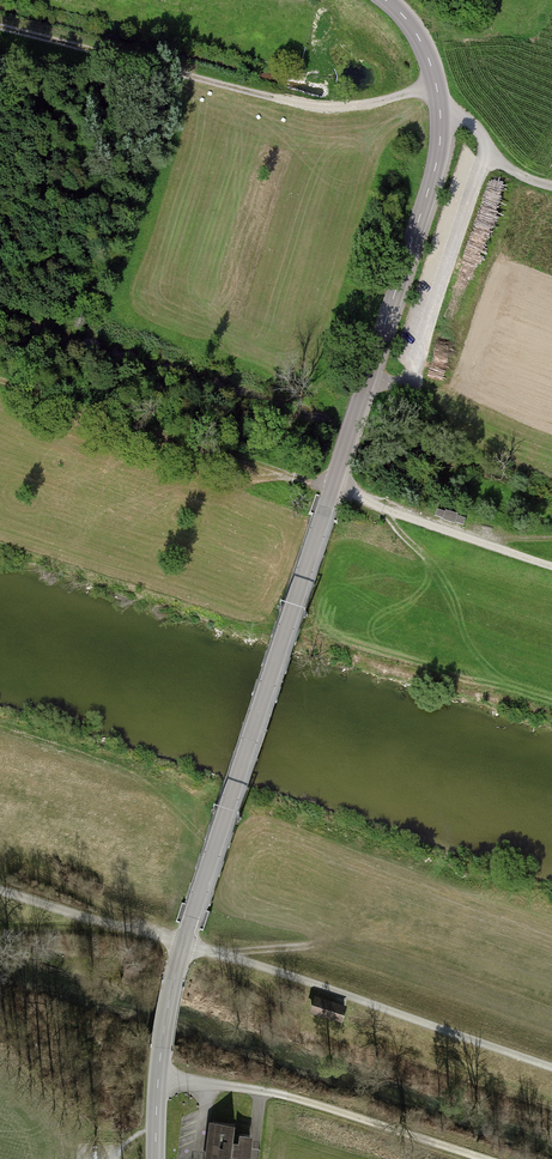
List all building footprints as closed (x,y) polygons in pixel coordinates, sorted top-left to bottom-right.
[(445,513),(437,511),(435,517),(442,519),(441,520),(455,525),(455,524),(464,527),(466,520),(457,518),(458,516),(445,511),(445,513)] [(253,1130),(235,1130),(236,1119),(211,1118),(210,1158),(252,1158),(253,1130)]
